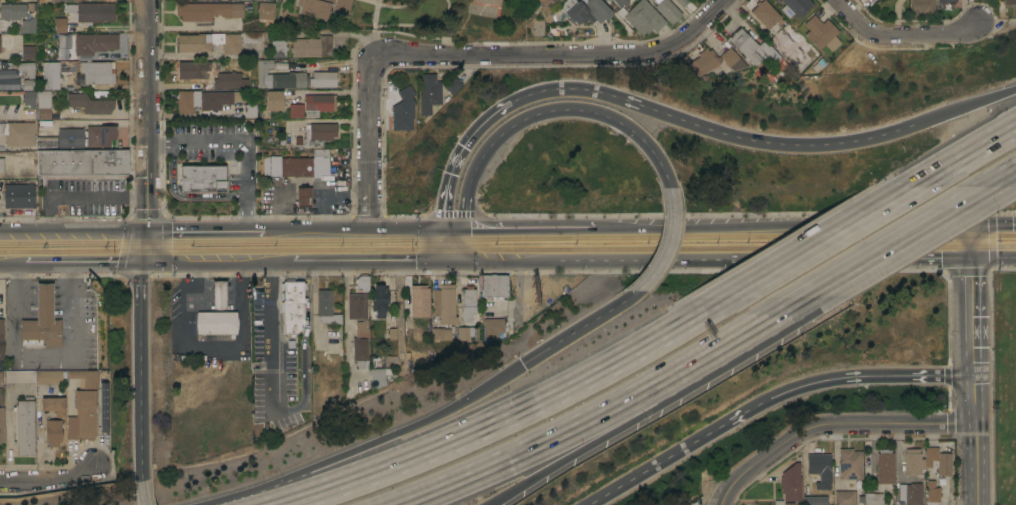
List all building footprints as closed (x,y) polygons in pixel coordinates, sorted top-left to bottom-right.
[(295,5),(296,0),(351,0),(347,16),(331,12),(332,4),(329,3),(327,11),(325,20),(298,13),(300,6),(295,5)] [(541,7),(534,0),(555,0),(544,11),(540,7),(541,7)] [(559,6),(566,0),(577,0),(578,1),(579,0),(582,4),(586,0),(601,0),(614,14),(606,21),(604,19),(599,23),(596,20),(591,24),(587,19),(583,23),(582,22),(580,24),(578,22),(576,24),(574,21),(573,22),(572,21),(570,22),(568,19),(570,18),(559,6)] [(620,10),(631,0),(611,0),(620,10)] [(627,12),(640,0),(646,0),(666,22),(655,32),(652,29),(647,34),(646,32),(642,36),(624,17),(622,18),(615,11),(616,11),(613,8),(616,5),(619,9),(622,6),(627,12)] [(655,6),(662,0),(670,0),(682,14),(671,24),(655,6)] [(755,4),(759,0),(760,2),(762,0),(766,0),(781,17),(781,18),(783,20),(779,24),(776,21),(767,29),(751,11),(757,5),(755,4)] [(799,18),(781,0),(810,0),(813,3),(799,18)] [(911,15),(911,0),(935,0),(935,4),(934,4),(934,12),(920,12),(920,15),(911,15)] [(275,3),(274,19),(273,19),(272,25),(264,24),(265,22),(258,21),(258,19),(259,2),(275,3)] [(26,3),(26,4),(26,17),(29,17),(35,17),(35,33),(17,33),(17,25),(21,25),(21,19),(24,19),(24,17),(20,17),(20,20),(10,19),(0,19),(0,3),(26,3)] [(114,3),(114,21),(102,21),(102,22),(93,22),(93,21),(91,21),(91,25),(82,25),(82,21),(77,21),(77,3),(114,3)] [(243,3),(243,17),(231,17),(231,18),(224,18),(224,14),(215,14),(215,16),(212,16),(212,21),(181,21),(181,15),(176,15),(176,3),(243,3)] [(820,49),(805,34),(809,30),(804,24),(814,14),(822,23),(827,19),(839,31),(820,49)] [(66,17),(66,32),(55,33),(55,17),(66,17)] [(727,38),(738,26),(753,39),(758,33),(767,42),(762,47),(769,54),(760,63),(761,63),(757,67),(727,38)] [(263,31),(263,42),(243,43),(243,32),(263,31)] [(118,33),(118,49),(106,49),(106,51),(93,51),(93,55),(75,55),(75,34),(118,33)] [(198,35),(198,33),(205,33),(205,42),(207,42),(207,39),(212,39),(212,43),(211,43),(211,51),(203,51),(203,52),(177,51),(178,34),(198,35)] [(239,33),(239,54),(223,54),(223,53),(222,53),(222,44),(223,44),(223,33),(239,33)] [(57,48),(57,34),(70,34),(71,48),(68,48),(58,48),(57,48)] [(309,38),(309,37),(312,37),(312,38),(319,38),(319,35),(331,35),(331,55),(320,55),(320,56),(292,56),(292,38),(309,38)] [(285,40),(285,46),(286,46),(286,50),(285,50),(285,57),(271,57),(271,40),(285,40)] [(35,45),(35,59),(22,59),(22,45),(35,45)] [(720,56),(729,46),(748,66),(733,70),(720,56)] [(58,60),(58,48),(68,48),(68,59),(58,60)] [(699,76),(696,71),(693,73),(687,64),(700,55),(698,53),(706,48),(708,50),(711,48),(717,57),(719,56),(722,61),(699,76)] [(77,60),(77,71),(60,72),(60,60),(77,60)] [(272,60),(272,67),(266,67),(266,87),(257,87),(257,60),(272,60)] [(42,62),(59,61),(59,77),(62,77),(62,82),(59,82),(59,89),(43,89),(42,62)] [(115,61),(115,84),(84,84),(84,85),(75,85),(75,73),(80,73),(79,61),(115,61)] [(191,61),(191,62),(210,61),(210,67),(214,67),(214,78),(217,78),(217,73),(231,72),(231,71),(235,71),(235,72),(240,72),(240,79),(248,78),(248,87),(213,88),(213,78),(192,78),(192,79),(177,79),(177,61),(191,61)] [(34,62),(35,78),(28,78),(28,77),(26,77),(26,70),(18,70),(17,62),(34,62)] [(288,73),(288,72),(293,71),(293,72),(305,72),(306,87),(268,88),(267,80),(270,80),(270,74),(288,73)] [(335,71),(335,86),(308,86),(308,78),(312,78),(312,71),(335,71)] [(419,93),(421,93),(421,83),(421,74),(436,73),(436,81),(440,80),(441,104),(430,104),(431,115),(420,115),(419,93)] [(452,95),(443,86),(453,75),(462,84),(452,95)] [(18,90),(0,89),(0,78),(18,79),(18,90)] [(32,90),(32,80),(22,80),(21,89),(32,90)] [(392,110),(393,110),(391,107),(402,100),(397,92),(410,84),(416,94),(411,96),(416,104),(413,105),(413,117),(412,117),(412,130),(398,130),(393,130),(392,130),(392,110)] [(35,108),(29,108),(30,105),(23,105),(23,100),(22,100),(22,96),(23,96),(23,90),(35,90),(35,108)] [(48,90),(35,91),(36,107),(49,107),(48,90)] [(200,106),(194,106),(194,113),(178,113),(178,110),(177,110),(177,100),(178,100),(178,90),(200,90),(200,106)] [(283,90),(283,110),(266,110),(266,90),(283,90)] [(243,91),(243,101),(233,101),(233,104),(221,104),(221,110),(201,110),(201,91),(243,91)] [(114,99),(114,109),(110,109),(110,114),(88,114),(88,113),(83,113),(83,107),(67,107),(67,93),(86,93),(90,99),(114,99)] [(336,94),(336,111),(318,111),(318,117),(304,117),(304,94),(336,94)] [(304,103),(303,117),(289,116),(289,103),(304,103)] [(51,106),(51,119),(37,119),(37,106),(51,106)] [(6,134),(0,134),(0,123),(6,123),(6,120),(13,120),(13,122),(34,122),(34,146),(6,145),(6,134)] [(337,123),(337,135),(332,135),(332,140),(322,140),(322,145),(305,146),(305,130),(309,130),(309,123),(337,123)] [(84,128),(84,130),(86,130),(86,125),(116,125),(116,139),(110,139),(110,146),(87,146),(87,145),(84,145),(84,146),(58,146),(57,138),(58,128),(84,128)] [(57,136),(57,148),(36,148),(36,136),(57,136)] [(281,155),(281,157),(312,157),(312,156),(313,156),(313,149),(329,148),(329,175),(313,175),(313,176),(279,176),(279,175),(269,175),(269,155),(281,155)] [(128,149),(128,174),(126,174),(126,176),(39,177),(39,175),(37,175),(37,150),(128,149)] [(194,165),(226,165),(226,192),(214,192),(214,191),(181,192),(181,177),(180,177),(180,165),(194,165)] [(4,208),(4,184),(34,184),(34,207),(4,208)] [(311,187),(310,207),(296,207),(296,187),(311,187)] [(369,275),(369,292),(361,292),(361,288),(357,288),(357,278),(359,275),(369,275)] [(412,289),(412,285),(421,286),(421,284),(420,284),(420,278),(421,278),(421,275),(430,275),(430,287),(422,287),(422,289),(430,289),(429,314),(429,325),(419,325),(419,314),(412,314),(412,289)] [(508,275),(508,296),(482,296),(482,275),(508,275)] [(219,280),(226,281),(226,308),(219,309),(213,308),(213,281),(219,280)] [(52,283),(53,319),(61,319),(61,346),(44,346),(44,342),(20,342),(20,319),(37,319),(37,283),(52,283)] [(384,284),(384,287),(388,287),(388,304),(387,304),(387,310),(386,310),(386,311),(385,311),(385,318),(376,318),(376,311),(375,311),(375,310),(372,310),(372,302),(373,302),(373,293),(374,293),(374,284),(384,284)] [(455,316),(457,316),(457,324),(440,324),(440,314),(431,314),(431,289),(440,289),(440,284),(454,284),(455,316)] [(462,289),(466,289),(466,286),(472,286),(472,289),(475,289),(475,313),(472,313),(472,323),(463,323),(463,319),(462,319),(462,289)] [(296,339),(288,339),(288,334),(283,334),(283,312),(281,312),(281,301),(283,301),(283,299),(281,299),(281,291),(294,291),(294,289),(301,289),(301,291),(303,291),(303,296),(307,296),(307,305),(303,305),(303,318),(307,317),(307,326),(303,326),(303,327),(296,334),(296,339)] [(317,289),(332,289),(332,314),(341,314),(341,323),(330,323),(330,322),(319,322),(319,316),(317,316),(317,289)] [(369,293),(369,299),(367,299),(367,319),(363,319),(363,320),(368,320),(368,327),(369,327),(369,336),(368,336),(368,337),(366,338),(366,337),(356,337),(355,319),(348,319),(348,294),(369,293)] [(236,312),(238,323),(236,334),(197,334),(195,323),(197,311),(236,312)] [(485,318),(504,318),(504,323),(505,323),(505,326),(504,326),(504,332),(499,332),(498,340),(484,340),(485,318)] [(469,327),(469,329),(473,329),(473,327),(475,327),(475,341),(473,341),(473,336),(470,336),(470,340),(457,340),(457,327),(469,327)] [(444,328),(444,329),(451,329),(451,340),(432,340),(432,328),(444,328)] [(367,338),(367,360),(364,360),(364,369),(357,369),(357,361),(356,361),(356,360),(353,360),(353,338),(367,338)] [(370,382),(370,368),(384,368),(384,381),(385,381),(385,385),(372,390),(371,382),(370,382)] [(37,373),(37,371),(61,370),(61,369),(66,369),(66,377),(62,377),(62,383),(37,383),(37,373)] [(4,383),(4,371),(35,370),(35,383),(4,383)] [(97,370),(98,388),(79,388),(79,378),(67,378),(67,370),(97,370)] [(108,432),(100,432),(100,379),(107,379),(108,432)] [(95,390),(95,408),(96,408),(95,436),(95,439),(67,438),(67,416),(76,416),(76,408),(74,408),(74,390),(95,390)] [(34,454),(17,455),(17,445),(15,445),(15,444),(13,444),(13,441),(15,441),(15,405),(17,405),(17,400),(24,400),(24,396),(33,396),(34,454)] [(64,397),(64,417),(56,417),(56,410),(41,410),(41,397),(64,397)] [(45,415),(53,415),(53,420),(62,420),(62,441),(59,441),(59,446),(48,446),(48,441),(45,441),(45,415)] [(937,466),(925,466),(926,447),(937,447),(937,466)] [(856,491),(856,504),(835,504),(835,491),(850,490),(850,479),(839,479),(839,448),(853,448),(853,451),(862,451),(863,491),(856,491)] [(905,453),(905,449),(919,448),(919,453),(921,453),(921,459),(924,459),(925,471),(921,471),(921,474),(905,475),(905,474),(905,453)] [(877,453),(879,453),(879,449),(891,449),(892,452),(894,452),(894,483),(877,483),(877,453)] [(951,475),(949,475),(949,480),(938,480),(938,453),(952,453),(951,475)] [(833,496),(833,504),(803,504),(803,496),(821,496),(820,479),(818,477),(811,477),(807,474),(807,454),(831,454),(831,479),(832,479),(832,496),(833,496)] [(801,500),(784,500),(784,493),(782,493),(782,487),(780,487),(781,476),(801,476),(801,500)] [(927,504),(926,504),(926,501),(925,501),(925,497),(928,497),(928,480),(935,480),(935,487),(940,487),(939,501),(938,501),(938,504),(927,504)] [(922,483),(922,504),(905,504),(905,500),(899,500),(899,484),(911,484),(911,483),(922,483)] [(883,493),(883,504),(865,504),(864,486),(874,486),(874,493),(883,493)]
